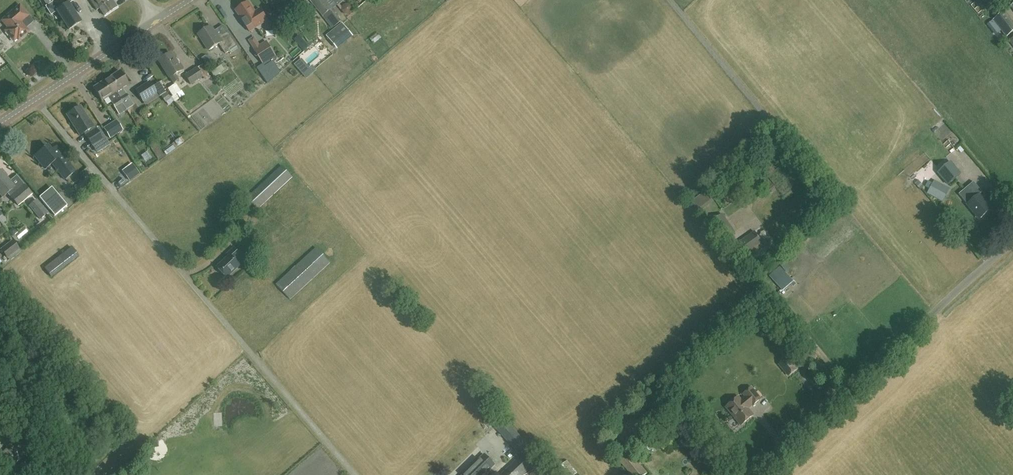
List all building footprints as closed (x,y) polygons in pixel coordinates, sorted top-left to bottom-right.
[(29,0),(42,20),(49,15),(39,0),(29,0)] [(60,1),(59,0),(56,0),(46,6),(51,14),(57,10),(69,29),(74,26),(81,22),(69,3),(74,0),(61,0),(60,1)] [(118,6),(113,0),(90,0),(97,10),(100,8),(104,15),(118,6)] [(323,17),(332,9),(325,0),(310,0),(309,0),(323,17)] [(267,21),(267,20),(260,9),(255,12),(249,2),(236,10),(242,20),(242,21),(249,32),(267,21)] [(13,41),(19,36),(21,37),(28,31),(20,20),(28,14),(20,4),(2,20),(7,27),(4,30),(13,41)] [(342,21),(332,9),(323,17),(332,29),(342,21)] [(289,11),(279,18),(285,26),(295,19),(289,11)] [(1012,32),(1012,22),(1004,11),(993,19),(998,25),(1007,37),(1012,32)] [(351,35),(342,24),(326,37),(335,48),(351,35)] [(225,53),(236,46),(228,33),(219,39),(211,26),(199,34),(209,50),(220,44),(225,53)] [(14,42),(7,33),(0,39),(0,48),(3,52),(14,42)] [(304,47),(309,44),(301,33),(297,36),(304,47)] [(377,33),(370,39),(374,44),(382,38),(377,33)] [(263,67),(275,60),(270,52),(271,52),(265,42),(253,49),(263,67)] [(319,49),(306,59),(312,66),(325,57),(319,49)] [(175,74),(181,70),(170,53),(158,60),(169,78),(170,77),(173,83),(178,79),(175,74)] [(184,75),(191,85),(203,77),(205,79),(209,76),(202,65),(197,68),(197,67),(184,75)] [(224,71),(221,66),(211,72),(214,78),(224,71)] [(122,88),(129,84),(120,70),(108,78),(116,91),(124,103),(123,104),(126,109),(133,105),(125,92),(125,93),(122,88)] [(116,91),(108,78),(93,87),(102,100),(111,95),(115,100),(111,102),(115,109),(123,104),(124,103),(116,91)] [(155,90),(149,82),(136,90),(141,98),(143,102),(156,93),(155,90)] [(176,94),(182,91),(178,83),(173,86),(176,94)] [(167,92),(161,96),(165,103),(171,99),(167,92)] [(173,96),(175,101),(184,97),(182,92),(173,96)] [(213,119),(232,107),(224,94),(205,106),(213,119)] [(92,145),(103,139),(90,119),(89,120),(81,106),(67,114),(80,135),(84,132),(92,145)] [(109,136),(121,129),(116,120),(104,128),(109,136)] [(144,133),(150,141),(158,135),(151,127),(144,133)] [(181,137),(172,144),(175,148),(184,142),(181,137)] [(952,151),(956,148),(950,139),(946,142),(952,151)] [(47,146),(35,156),(45,169),(52,163),(65,179),(75,171),(56,147),(51,151),(47,146)] [(948,184),(960,174),(950,162),(938,172),(948,184)] [(257,210),(292,177),(281,166),(246,198),(257,210)] [(10,181),(6,177),(8,176),(3,170),(0,172),(0,193),(3,197),(8,193),(18,205),(31,194),(24,185),(16,192),(13,188),(15,186),(11,180),(10,181)] [(949,189),(934,181),(928,193),(943,201),(949,189)] [(980,218),(991,209),(979,194),(982,192),(973,181),(959,194),(967,204),(980,218)] [(59,202),(56,199),(53,201),(48,195),(42,200),(39,197),(39,198),(50,210),(59,202)] [(40,220),(48,213),(37,200),(29,206),(40,220)] [(723,240),(734,232),(722,214),(711,222),(723,240)] [(19,240),(28,232),(24,227),(15,235),(19,240)] [(745,261),(765,247),(754,231),(734,246),(745,261)] [(0,249),(0,250),(7,259),(20,249),(13,240),(0,249)] [(50,277),(78,256),(72,247),(44,269),(50,277)] [(290,299),(330,263),(316,248),(277,285),(290,299)] [(234,260),(239,255),(235,249),(229,255),(230,256),(218,267),(227,277),(239,265),(234,260)] [(787,358),(779,365),(788,376),(796,369),(787,358)] [(752,405),(760,399),(751,388),(743,394),(745,397),(741,401),(738,397),(726,407),(741,425),(753,415),(747,408),(752,405)] [(651,401),(659,395),(653,389),(646,396),(651,401)] [(677,437),(677,448),(685,448),(685,437),(677,437)] [(32,453),(41,444),(36,439),(27,448),(32,453)] [(0,455),(0,466),(5,472),(17,461),(6,449),(0,455)] [(624,450),(616,457),(631,474),(644,474),(645,474),(624,450)] [(533,465),(522,454),(500,474),(501,474),(523,474),(533,465)] [(494,464),(485,455),(464,474),(483,474),(494,464)] [(557,469),(562,474),(579,474),(567,461),(557,469)]
